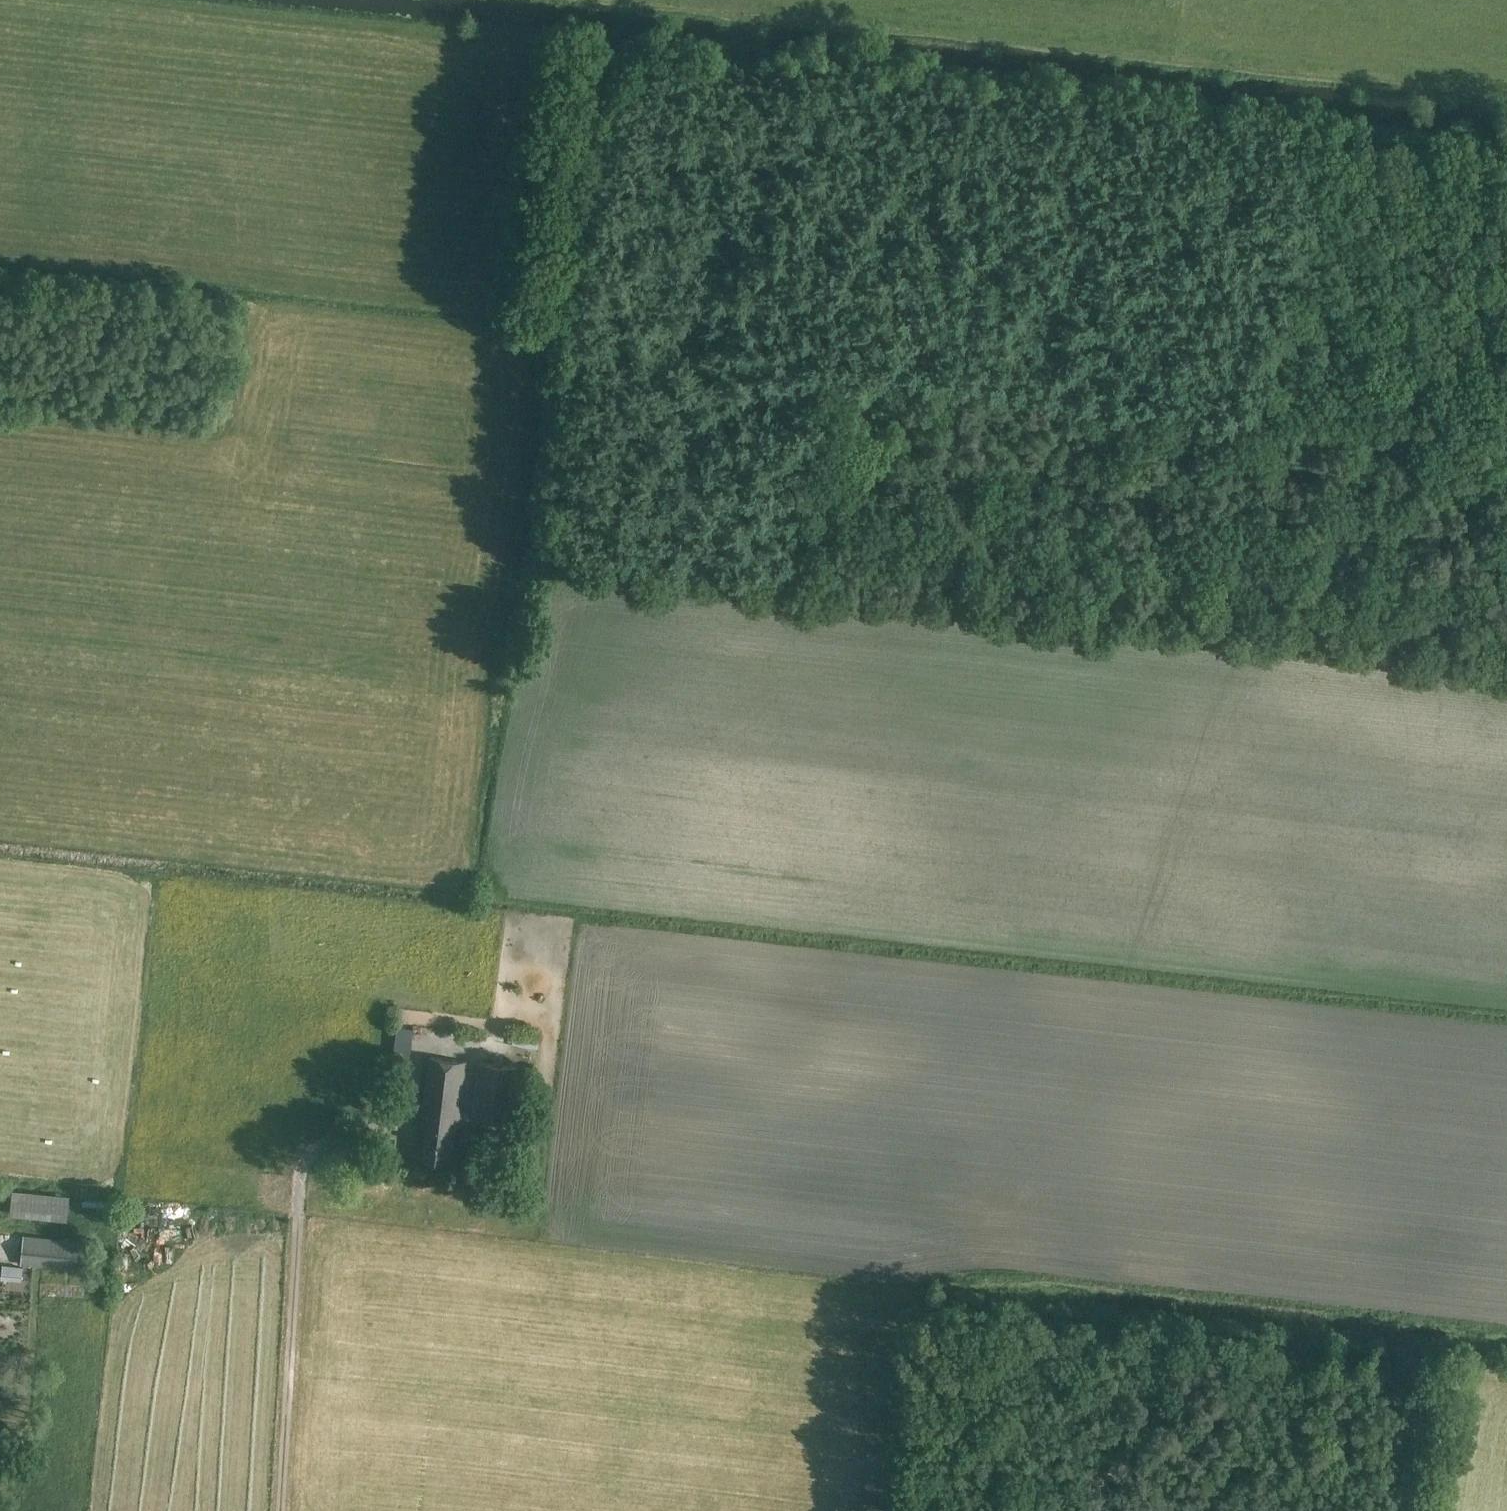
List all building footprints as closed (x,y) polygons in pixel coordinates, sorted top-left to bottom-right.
[(410,1059),(414,1026),(397,1024),(393,1057),(410,1059)] [(455,1130),(458,1130),(466,1062),(430,1057),(423,1115),(427,1116),(422,1157),(451,1161),(455,1130)] [(512,1123),(519,1067),(478,1062),(471,1118),(512,1123)] [(60,1212),(63,1193),(8,1185),(5,1204),(60,1212)] [(79,1240),(24,1234),(21,1264),(76,1270),(79,1240)] [(22,1281),(23,1266),(2,1264),(1,1280),(22,1281)]
